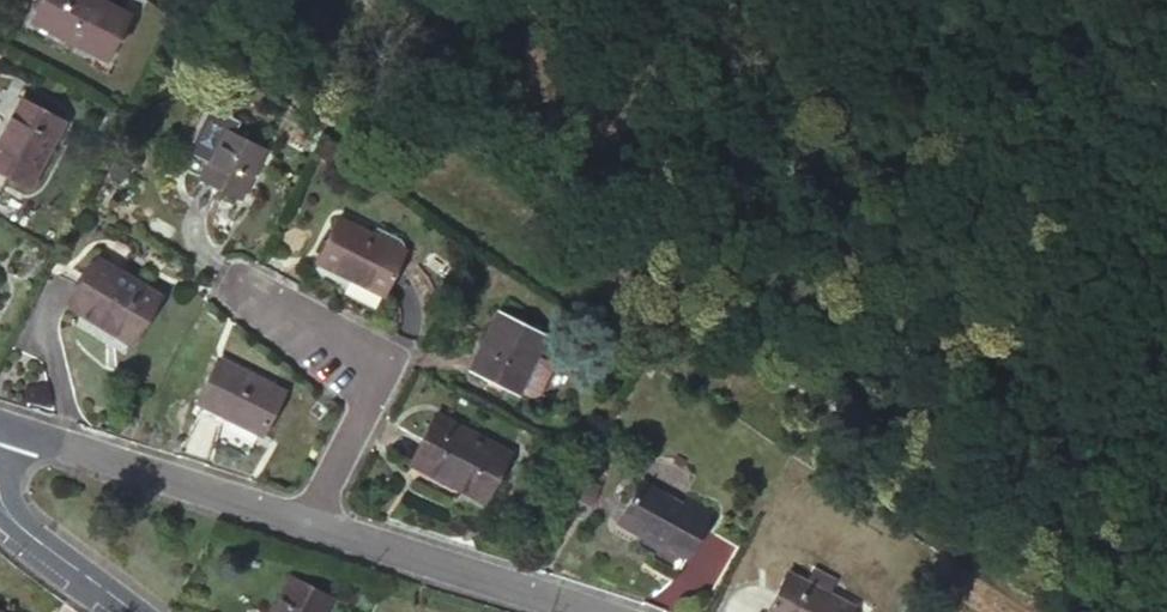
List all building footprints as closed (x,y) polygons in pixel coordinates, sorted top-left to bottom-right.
[(98,0),(44,0),(35,17),(68,34),(65,38),(105,59),(128,15),(98,0)] [(35,17),(33,21),(65,38),(68,34),(35,17)] [(0,135),(0,173),(29,188),(64,122),(19,99),(0,135)] [(271,135),(231,115),(224,129),(264,149),(271,135)] [(264,149),(224,129),(199,179),(239,199),(264,149)] [(117,153),(107,174),(122,183),(134,161),(127,155),(126,158),(117,153)] [(404,250),(337,218),(315,262),(382,294),(404,250)] [(160,295),(98,258),(68,307),(130,345),(160,295)] [(470,370),(516,393),(518,388),(534,356),(545,335),(499,312),(470,370)] [(534,356),(518,388),(532,395),(537,393),(549,369),(547,363),(534,356)] [(217,360),(196,402),(261,435),(283,393),(217,360)] [(508,454),(435,415),(423,437),(431,441),(418,467),(483,501),(508,454)] [(423,437),(410,463),(418,467),(431,441),(423,437)] [(683,505),(640,481),(617,523),(642,536),(644,533),(686,556),(710,512),(686,498),(683,505)] [(812,568),(805,582),(828,594),(836,580),(812,568)] [(765,611),(851,611),(853,607),(828,594),(805,582),(786,572),(765,611)] [(328,602),(288,582),(272,611),(322,611),(328,602)]
